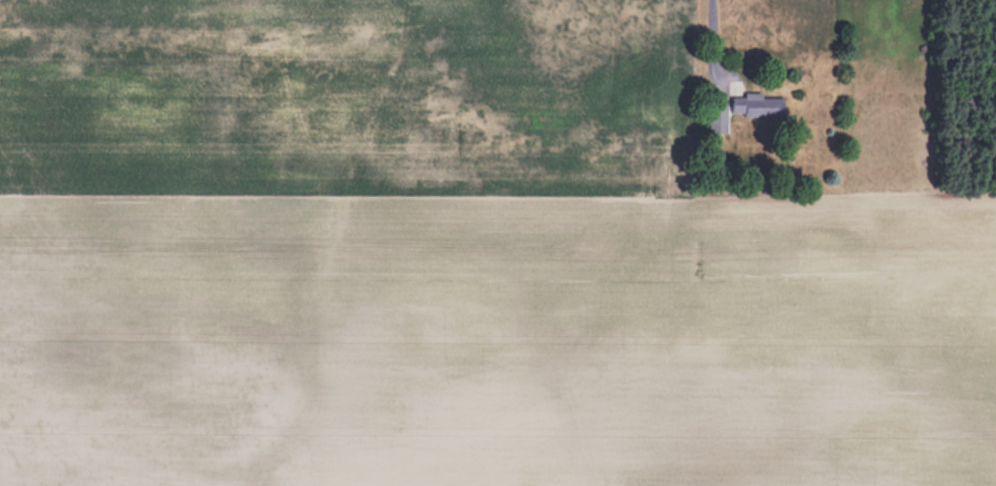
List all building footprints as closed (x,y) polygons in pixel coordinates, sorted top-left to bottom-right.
[(731,95),(731,116),(782,116),(782,94),(731,95)] [(726,134),(726,105),(709,105),(709,134),(726,134)]
